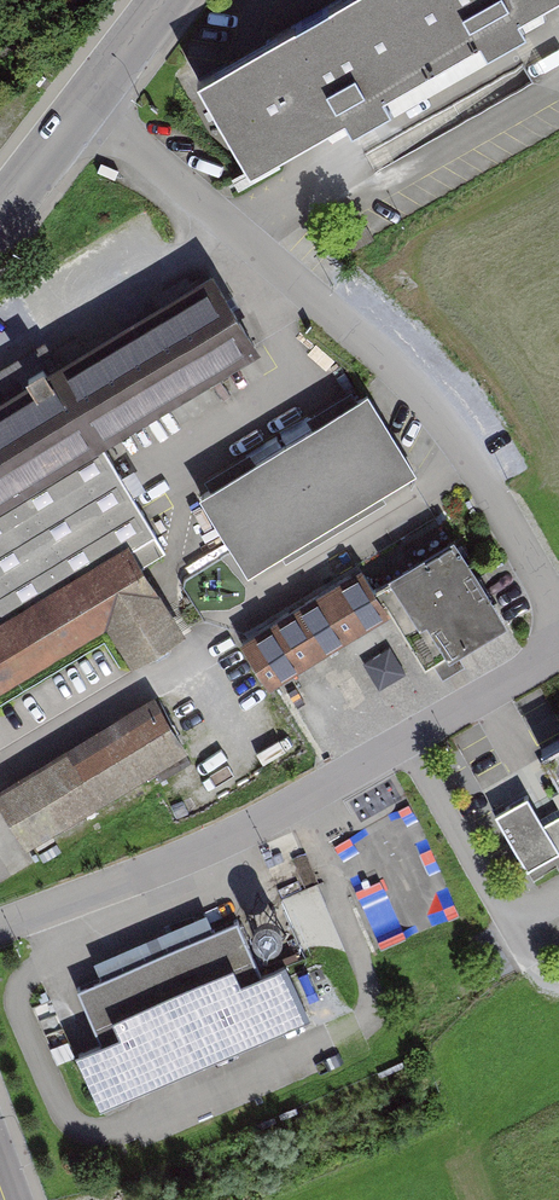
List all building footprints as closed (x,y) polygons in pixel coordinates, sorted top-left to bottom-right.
[(261,43),(198,79),(250,170),(309,137),(346,116),(353,129),(389,108),(380,92),(478,37),(487,52),(526,30),(519,17),(549,0),(337,0),(261,43)] [(210,270),(54,366),(41,345),(0,370),(0,691),(105,627),(130,668),(185,634),(143,567),(167,553),(101,446),(259,349),(210,270)] [(416,475),(367,394),(198,496),(247,576),(416,475)] [(454,539),(392,576),(444,662),(506,625),(454,539)] [(388,615),(360,570),(242,643),(270,687),(388,615)] [(154,694),(0,787),(0,806),(25,847),(187,749),(154,694)] [(284,710),(259,722),(278,763),(303,752),(284,710)] [(496,816),(528,871),(558,853),(558,819),(546,826),(528,797),(496,816)] [(150,934),(93,958),(101,975),(77,985),(100,1037),(75,1048),(75,1050),(100,1108),(305,1021),(311,1018),(285,958),(260,968),(238,916),(213,926),(206,910),(150,934)]
